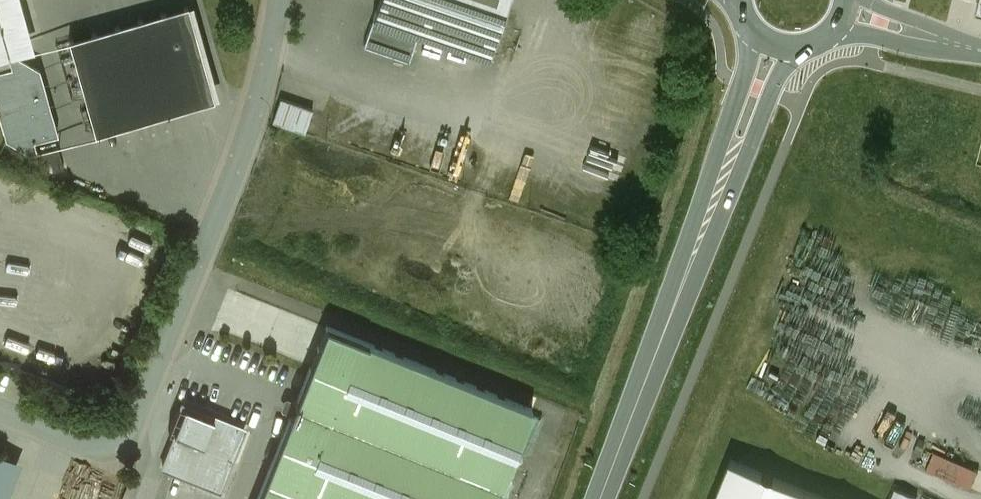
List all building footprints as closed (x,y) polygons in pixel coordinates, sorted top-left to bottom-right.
[(16,53),(34,48),(25,17),(21,0),(0,0),(0,57),(16,53)] [(373,17),(419,33),(489,57),(508,0),(379,0),(373,17)] [(188,5),(69,38),(95,132),(214,99),(188,5)] [(419,33),(373,17),(364,45),(409,60),(419,33)] [(16,53),(9,55),(12,65),(0,69),(0,116),(6,138),(29,151),(37,149),(34,138),(58,132),(39,66),(16,53)] [(324,112),(281,97),(273,120),(316,135),(324,112)] [(52,168),(68,160),(60,142),(43,150),(52,168)] [(327,326),(309,369),(297,399),(295,400),(296,403),(292,412),(289,413),(291,416),(257,498),(496,498),(533,408),(327,326)] [(244,431),(246,424),(183,400),(171,429),(176,431),(162,466),(189,476),(187,480),(224,495),(248,433),(244,431)] [(0,454),(0,482),(10,458),(0,454)] [(715,498),(827,498),(731,460),(715,498)]
